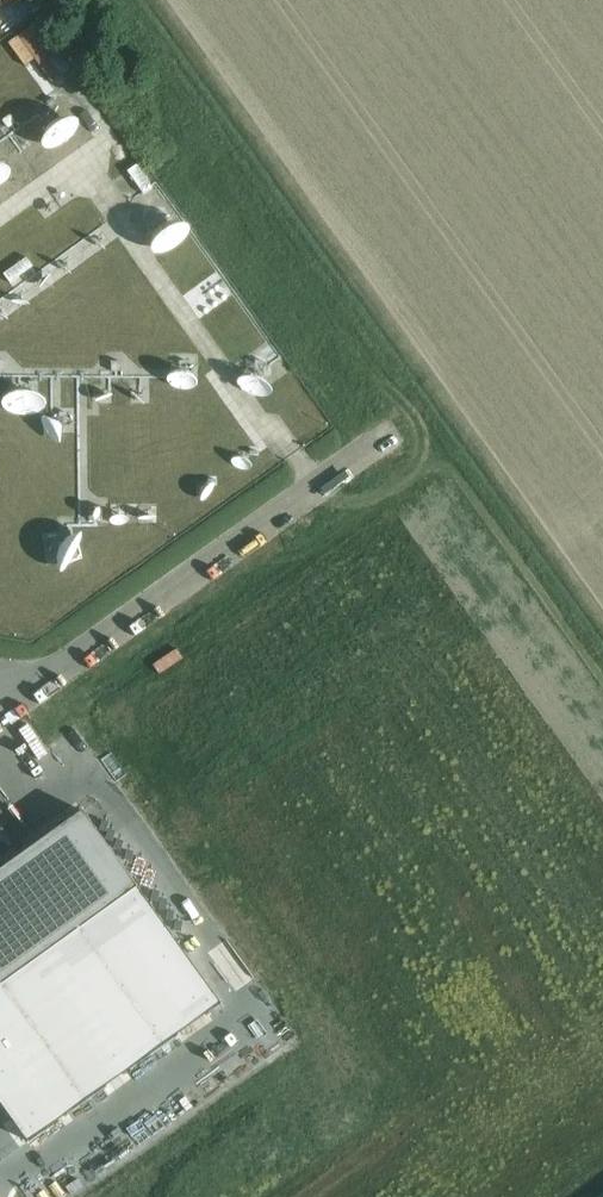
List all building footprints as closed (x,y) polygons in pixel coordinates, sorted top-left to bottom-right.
[(115,513),(98,517),(101,531),(118,527),(115,513)] [(56,570),(86,567),(82,537),(52,541),(56,570)] [(137,886),(82,810),(0,868),(0,985),(137,886)]
